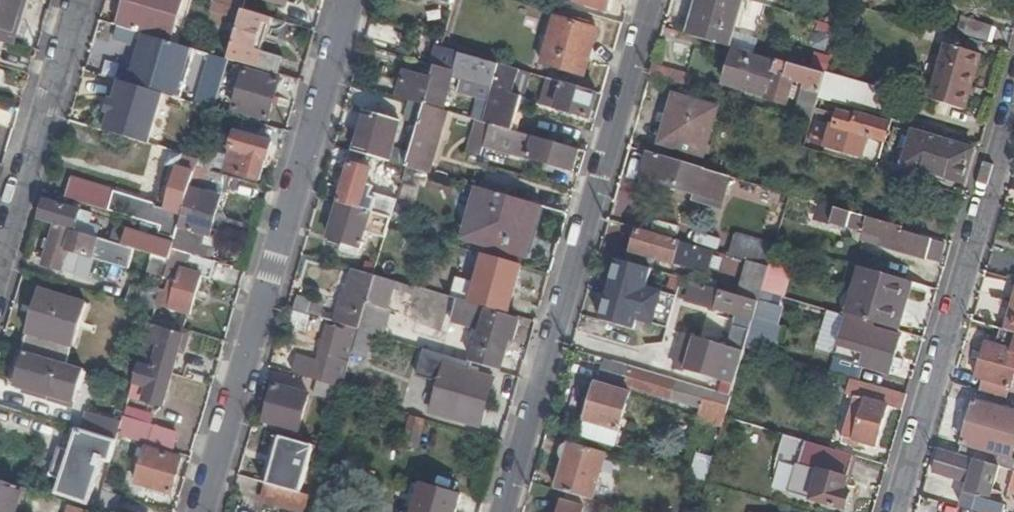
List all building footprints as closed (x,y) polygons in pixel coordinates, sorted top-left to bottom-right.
[(12,45),(16,33),(25,0),(0,0),(0,41),(12,45)] [(30,0),(25,0),(16,33),(20,34),(30,0)] [(112,24),(117,26),(125,0),(119,0),(112,24)] [(117,26),(144,34),(169,42),(182,0),(125,0),(117,26)] [(212,1),(242,10),(244,0),(212,0),(212,1)] [(575,1),(609,11),(613,0),(575,0),(575,1)] [(741,0),(697,0),(687,34),(728,46),(741,0)] [(242,10),(212,1),(208,13),(238,22),(242,10)] [(253,68),(268,18),(242,10),(238,22),(227,60),(253,68)] [(991,25),(961,17),(956,32),(987,41),(991,25)] [(597,30),(556,18),(543,63),(584,75),(597,30)] [(144,34),(129,84),(164,95),(174,98),(189,48),(169,42),(144,34)] [(979,53),(945,43),(930,99),(963,109),(979,53)] [(499,64),(440,47),(431,80),(423,105),(442,111),(447,92),(451,79),(460,82),(456,95),(487,104),(499,64)] [(189,48),(174,98),(179,100),(193,49),(189,48)] [(823,79),(824,74),(776,60),(775,64),(752,57),(752,53),(734,48),(724,83),(766,95),(765,99),(785,105),(793,80),(806,84),(798,112),(812,116),(817,99),(823,79)] [(829,71),(833,56),(817,53),(813,68),(829,71)] [(102,58),(97,71),(118,78),(122,65),(102,58)] [(519,70),(499,64),(487,104),(481,122),(513,131),(521,104),(510,101),(519,70)] [(690,77),(651,66),(648,76),(687,87),(690,77)] [(278,82),(245,72),(232,111),(267,121),(278,82)] [(405,73),(397,98),(423,105),(431,80),(405,73)] [(542,102),(557,107),(564,83),(550,78),(542,102)] [(447,92),(456,95),(460,82),(451,79),(447,92)] [(888,98),(823,79),(817,99),(827,102),(882,117),(888,98)] [(120,82),(105,131),(149,145),(164,95),(129,84),(120,82)] [(589,117),(597,92),(564,83),(557,107),(557,108),(589,117)] [(716,109),(673,97),(659,144),(702,156),(716,109)] [(817,99),(812,116),(810,122),(820,125),(821,124),(830,126),(824,147),(860,157),(866,136),(884,142),(890,125),(854,115),(853,118),(839,113),(838,115),(824,111),(827,102),(817,99)] [(442,111),(423,105),(406,167),(428,173),(446,112),(442,111)] [(363,113),(352,152),(387,162),(398,124),(363,113)] [(572,171),(578,150),(513,131),(481,122),(476,120),(470,141),(572,171)] [(973,149),(913,132),(904,165),(963,182),(973,149)] [(270,145),(235,134),(224,171),(258,181),(265,161),(270,145)] [(202,144),(197,160),(196,162),(195,168),(210,173),(217,148),(202,144)] [(387,162),(352,152),(337,203),(370,212),(391,218),(394,207),(362,198),(370,171),(402,180),(406,167),(387,162)] [(728,177),(647,153),(641,172),(658,176),(655,184),(697,196),(696,201),(719,208),(728,177)] [(195,168),(196,162),(171,154),(154,208),(161,210),(159,217),(163,219),(160,229),(158,235),(174,240),(178,226),(189,189),(195,168)] [(873,160),(871,166),(889,171),(892,162),(882,159),(877,161),(873,160)] [(226,177),(210,173),(195,168),(189,189),(200,193),(190,229),(189,230),(205,234),(208,235),(226,177)] [(71,179),(65,198),(109,212),(114,193),(71,179)] [(524,253),(538,204),(480,188),(467,237),(524,253)] [(115,222),(43,199),(38,219),(56,224),(122,245),(155,255),(168,259),(171,249),(172,245),(132,232),(130,237),(112,232),(115,222)] [(370,212),(337,203),(327,237),(344,242),(341,251),(358,256),(365,232),(370,212)] [(892,230),(893,224),(836,208),(832,222),(889,239),(888,242),(890,244),(889,248),(895,250),(895,251),(939,263),(944,244),(892,230)] [(141,209),(137,221),(149,225),(153,213),(141,209)] [(370,212),(365,232),(385,238),(388,228),(391,218),(370,212)] [(122,245),(56,224),(51,240),(49,249),(44,265),(60,269),(60,268),(85,276),(93,252),(117,259),(122,245)] [(174,240),(172,245),(171,249),(207,260),(211,248),(202,245),(205,234),(189,230),(190,229),(178,226),(174,240)] [(679,242),(637,230),(631,253),(672,265),(675,257),(680,258),(683,249),(678,247),(679,242)] [(771,259),(775,247),(734,236),(728,256),(747,262),(768,268),(771,259)] [(43,247),(49,249),(51,240),(45,238),(43,247)] [(708,271),(714,252),(696,247),(690,266),(708,271)] [(207,260),(171,249),(168,259),(163,277),(162,279),(170,281),(167,292),(162,291),(158,306),(189,315),(200,278),(209,281),(215,262),(207,260)] [(163,277),(168,259),(155,255),(149,273),(163,277)] [(497,311),(507,314),(520,267),(483,256),(470,303),(497,311)] [(653,268),(618,258),(600,321),(635,331),(639,319),(652,323),(662,289),(648,285),(653,268)] [(793,265),(771,259),(768,268),(761,292),(771,295),(784,299),(793,265)] [(761,292),(768,268),(747,262),(737,296),(759,302),(761,292)] [(905,280),(860,268),(853,291),(851,301),(896,314),(905,280)] [(374,276),(353,269),(345,296),(343,296),(335,323),(340,325),(356,329),(358,330),(374,276)] [(395,282),(374,276),(358,330),(371,334),(381,337),(389,310),(387,309),(395,282)] [(897,330),(911,282),(905,280),(896,314),(851,301),(853,291),(848,290),(841,314),(897,330)] [(737,296),(692,283),(687,302),(736,316),(727,349),(743,353),(744,350),(753,322),(759,302),(737,296)] [(132,285),(127,301),(153,310),(158,293),(132,285)] [(20,351),(58,362),(65,364),(84,302),(39,288),(20,351)] [(771,295),(761,292),(759,302),(753,322),(762,324),(771,295)] [(1005,328),(1012,330),(1013,322),(1013,297),(1005,328)] [(297,298),(293,311),(318,319),(322,305),(297,298)] [(471,363),(499,371),(509,339),(513,341),(518,321),(496,315),(497,311),(470,303),(457,300),(450,322),(480,331),(471,363)] [(185,331),(150,320),(141,352),(156,357),(152,369),(172,375),(177,356),(185,331)] [(779,329),(762,324),(753,322),(744,350),(770,358),(779,329)] [(298,357),(293,374),(317,380),(342,388),(344,380),(342,380),(348,362),(346,361),(356,329),(340,325),(339,330),(328,327),(317,363),(298,357)] [(999,326),(995,342),(985,340),(976,376),(982,378),(978,389),(1005,397),(1009,386),(1012,386),(1013,377),(1013,331),(1012,330),(1005,328),(999,326)] [(899,337),(861,327),(852,362),(889,372),(899,337)] [(371,334),(358,330),(354,344),(351,353),(364,358),(371,334)] [(193,333),(185,331),(177,356),(185,359),(193,333)] [(743,353),(727,349),(684,336),(674,369),(733,387),(743,353)] [(615,346),(610,363),(625,367),(630,350),(615,346)] [(20,351),(19,350),(8,382),(46,394),(44,400),(56,404),(58,398),(72,402),(82,370),(65,364),(58,362),(20,351)] [(156,357),(141,352),(132,385),(128,400),(161,410),(172,375),(152,369),(156,357)] [(725,416),(730,399),(696,390),(602,363),(597,380),(630,389),(725,416)] [(733,387),(674,369),(671,381),(730,398),(733,387)] [(492,379),(468,372),(463,389),(450,386),(442,417),(478,427),(492,379)] [(875,445),(892,390),(851,379),(847,394),(856,396),(845,436),(854,438),(854,439),(875,445)] [(342,388),(317,380),(313,394),(338,402),(340,395),(342,388)] [(629,393),(596,384),(580,437),(613,446),(629,393)] [(307,396),(274,387),(264,423),(297,432),(307,396)] [(907,394),(892,390),(887,406),(902,411),(907,394)] [(959,454),(1000,466),(1013,470),(1013,467),(1013,458),(1012,457),(1013,451),(1013,411),(975,400),(959,454)] [(91,416),(85,433),(116,442),(117,437),(120,425),(121,423),(91,414),(91,416)] [(420,435),(424,420),(410,415),(405,431),(420,435)] [(121,423),(120,425),(117,437),(171,452),(175,436),(122,419),(121,423)] [(85,433),(78,430),(68,460),(57,456),(49,476),(61,480),(57,493),(86,502),(100,460),(110,463),(116,442),(85,433)] [(416,449),(420,435),(405,431),(402,445),(416,449)] [(843,491),(854,455),(784,436),(780,450),(802,457),(798,472),(792,494),(845,509),(850,492),(843,491)] [(299,456),(302,444),(279,438),(261,501),(295,511),(303,511),(308,497),(302,496),(289,492),(299,456)] [(592,501),(605,454),(568,443),(554,491),(592,501)] [(135,484),(170,494),(181,460),(145,449),(135,484)] [(940,449),(933,471),(969,481),(962,507),(979,511),(996,511),(1002,492),(992,490),(1000,466),(959,454),(940,449)] [(691,476),(707,481),(715,457),(699,452),(691,476)] [(312,460),(299,456),(289,492),(302,496),(312,460)] [(782,491),(792,494),(798,472),(788,469),(782,491)] [(0,481),(0,511),(16,511),(23,489),(0,481)] [(421,486),(414,511),(453,511),(458,497),(421,486)] [(121,496),(101,490),(98,500),(118,506),(121,496)] [(558,511),(581,511),(582,507),(561,501),(558,511)]
